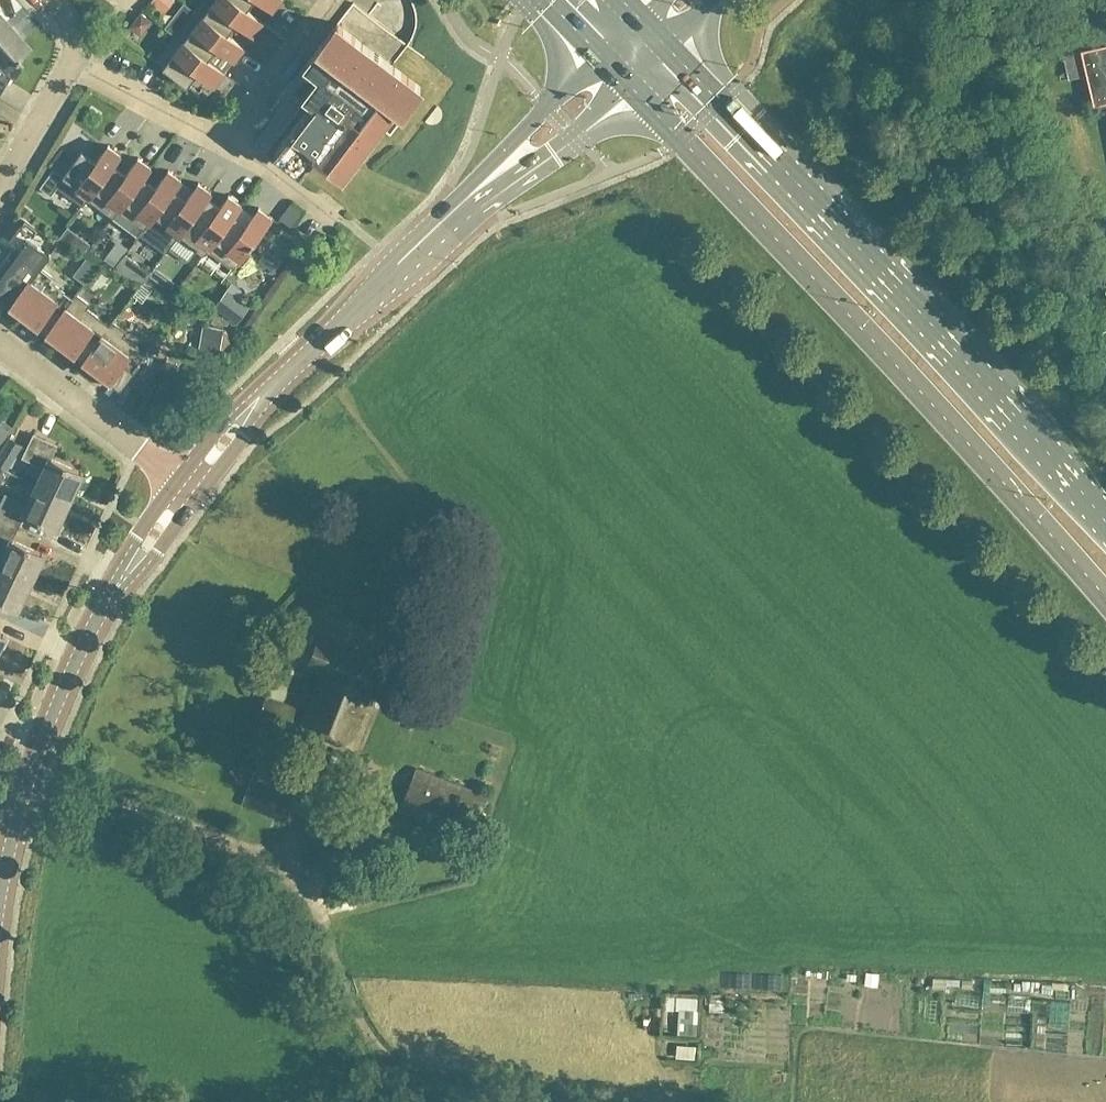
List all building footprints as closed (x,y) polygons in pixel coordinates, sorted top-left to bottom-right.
[(174,3),(170,0),(153,0),(151,3),(164,14),(174,3)] [(246,11),(246,12),(230,0),(200,0),(192,11),(226,37),(227,36),(237,24),(253,37),(263,24),(246,11)] [(246,12),(246,11),(255,0),(230,0),(246,12)] [(273,12),(282,0),(258,0),(273,12)] [(392,67),(408,46),(353,4),(307,63),(314,68),(307,78),(309,95),(315,100),(274,153),(301,174),(317,153),(342,173),(382,121),(391,127),(420,89),(392,67)] [(244,49),(227,36),(226,37),(192,11),(173,36),(207,62),(208,61),(217,49),(234,62),(244,49)] [(145,13),(130,27),(139,38),(155,23),(145,13)] [(9,81),(14,82),(19,72),(16,67),(19,64),(18,63),(29,53),(0,21),(0,95),(9,81)] [(255,49),(269,65),(285,50),(271,34),(255,49)] [(215,87),(224,74),(208,61),(207,62),(173,36),(154,60),(148,55),(147,57),(187,88),(198,74),(215,87)] [(1081,51),(1094,106),(1105,103),(1105,45),(1081,51)] [(439,110),(437,109),(437,108),(425,123),(427,124),(429,125),(432,125),(433,125),(435,125),(436,124),(437,123),(438,122),(439,121),(440,120),(441,118),(441,117),(441,115),(441,114),(440,112),(440,111),(439,110)] [(86,201),(93,191),(112,166),(113,166),(121,156),(108,147),(95,163),(81,153),(63,177),(53,170),(39,189),(50,197),(57,189),(82,208),(87,201),(86,201)] [(126,176),(113,166),(112,166),(93,191),(86,201),(87,201),(112,220),(117,214),(116,213),(142,178),(143,179),(151,169),(138,159),(126,176)] [(168,172),(156,188),(143,179),(142,178),(132,191),(116,213),(117,214),(112,220),(138,239),(139,237),(142,233),(147,226),(146,226),(172,191),(173,192),(180,182),(181,181),(168,172)] [(186,201),(173,192),(172,191),(146,226),(147,226),(142,233),(139,237),(165,256),(177,239),(177,238),(202,203),(203,204),(211,194),(198,184),(186,201)] [(233,216),(241,206),(228,197),(216,213),(203,204),(202,203),(177,238),(177,239),(203,258),(207,251),(233,216)] [(246,226),(233,216),(207,251),(231,269),(227,275),(228,276),(271,219),(258,209),(246,226)] [(24,222),(17,232),(30,242),(38,232),(24,222)] [(40,270),(40,269),(51,255),(49,254),(48,256),(30,242),(17,232),(8,243),(19,252),(15,257),(10,253),(0,267),(0,297),(12,306),(39,269),(40,270)] [(53,278),(40,269),(40,270),(39,269),(12,306),(48,333),(73,300),(72,299),(50,283),(53,278)] [(78,292),(72,299),(73,300),(48,333),(85,361),(110,327),(109,327),(87,310),(90,306),(77,296),(80,293),(78,292)] [(226,294),(215,309),(235,324),(246,309),(226,294)] [(85,361),(122,389),(153,348),(151,347),(146,354),(123,338),(126,333),(114,324),(116,320),(115,319),(109,327),(110,327),(85,361)] [(36,488),(69,504),(83,476),(51,460),(57,448),(34,436),(22,460),(44,471),(36,488)] [(10,439),(4,448),(15,455),(21,446),(10,439)] [(69,504),(36,488),(27,507),(4,496),(0,505),(0,521),(17,529),(23,517),(55,532),(69,504)] [(0,521),(0,548),(7,551),(0,564),(0,571),(30,585),(44,557),(12,541),(17,529),(0,521)] [(30,585),(0,571),(0,606),(16,614),(30,585)] [(378,694),(392,659),(321,632),(307,668),(323,674),(302,727),(351,746),(372,692),(378,694)] [(279,750),(295,708),(266,697),(249,740),(279,750)] [(473,826),(484,797),(416,770),(405,799),(473,826)] [(1093,1025),(1096,1003),(1076,1000),(1073,1022),(1093,1025)] [(1036,1028),(1053,1029),(1055,1006),(1037,1005),(1036,1028)]
